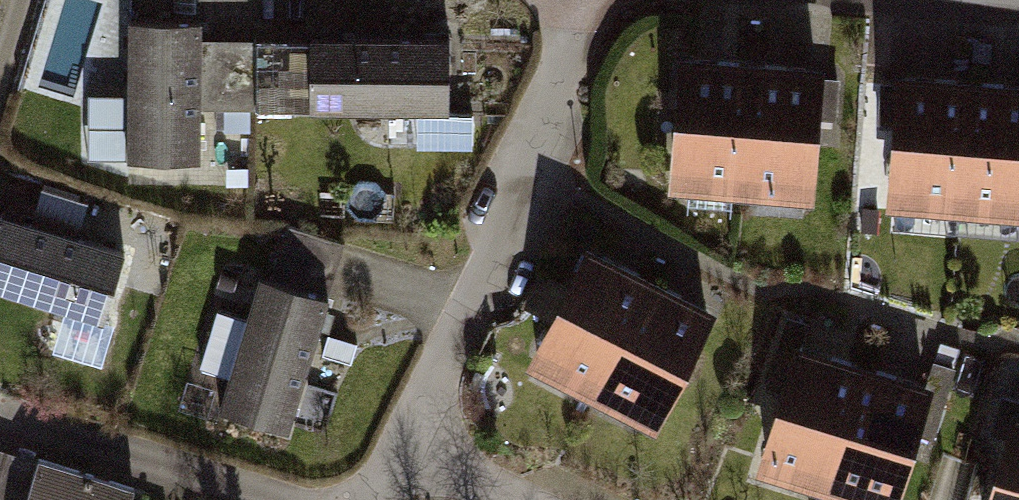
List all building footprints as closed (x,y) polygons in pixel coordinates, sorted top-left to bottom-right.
[(200,20),(130,19),(129,159),(198,160),(199,108),(254,109),(254,50),(199,49),(200,20)] [(309,50),(254,50),(254,109),(449,110),(449,40),(309,39),(309,50)] [(750,70),(684,65),(676,173),(681,174),(680,186),(689,186),(688,204),(730,207),(731,190),(741,190),(742,179),(750,70)] [(817,75),(750,70),(742,179),(808,184),(813,116),(834,118),(837,80),(817,78),(817,75)] [(968,88),(902,83),(902,85),(882,84),(879,121),(899,122),(893,191),(960,196),(968,88)] [(968,88),(960,196),(1018,201),(1018,92),(968,88)] [(126,94),(87,94),(87,158),(127,158),(126,94)] [(472,143),(472,113),(416,113),(416,143),(472,143)] [(0,215),(0,288),(104,320),(124,253),(0,215)] [(598,382),(647,286),(588,256),(539,352),(598,382)] [(269,278),(260,276),(247,317),(219,309),(201,368),(229,377),(220,409),(287,429),(327,296),(269,278)] [(706,316),(647,286),(598,382),(657,412),(706,316)] [(357,343),(328,334),(321,355),(350,364),(357,343)] [(830,476),(861,373),(798,353),(797,356),(778,350),(767,385),(786,391),(766,457),(830,476)] [(925,392),(861,373),(830,476),(893,495),(913,430),(932,436),(943,400),(924,394),(925,392)] [(1018,421),(1018,416),(1018,402),(1002,397),(991,433),(1010,439),(992,499),(1018,499),(1018,421)] [(0,462),(0,499),(129,499),(133,487),(39,458),(34,473),(0,462)]
